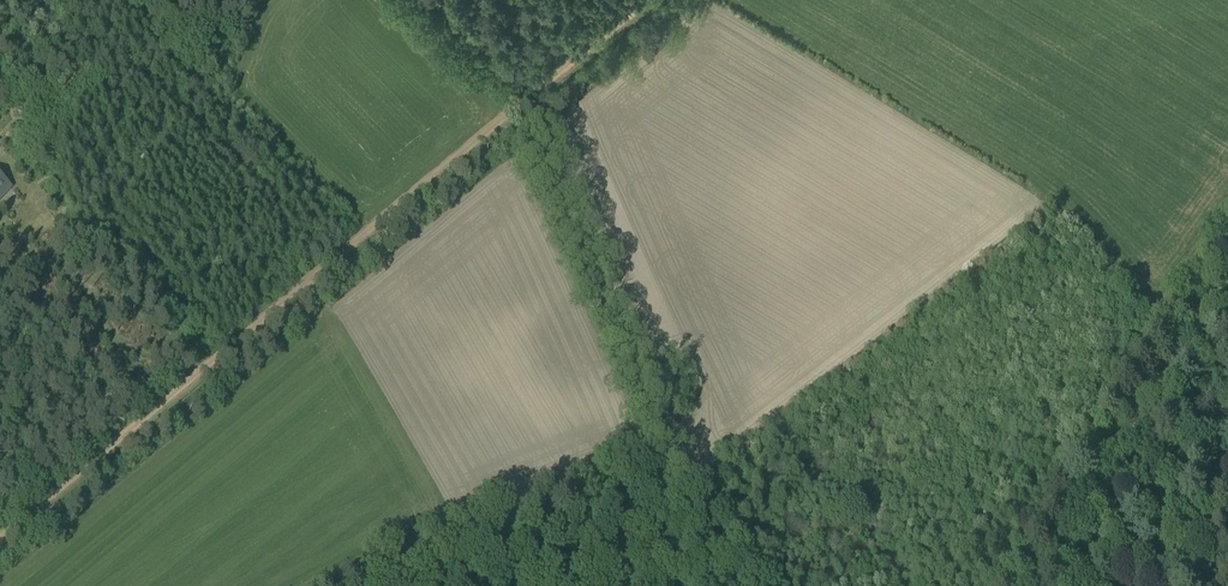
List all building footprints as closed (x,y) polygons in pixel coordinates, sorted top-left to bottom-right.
[(136,155),(142,163),(149,156),(143,149),(136,155)] [(10,187),(0,178),(0,199),(10,187)] [(2,233),(13,236),(15,229),(4,226),(2,233)]
